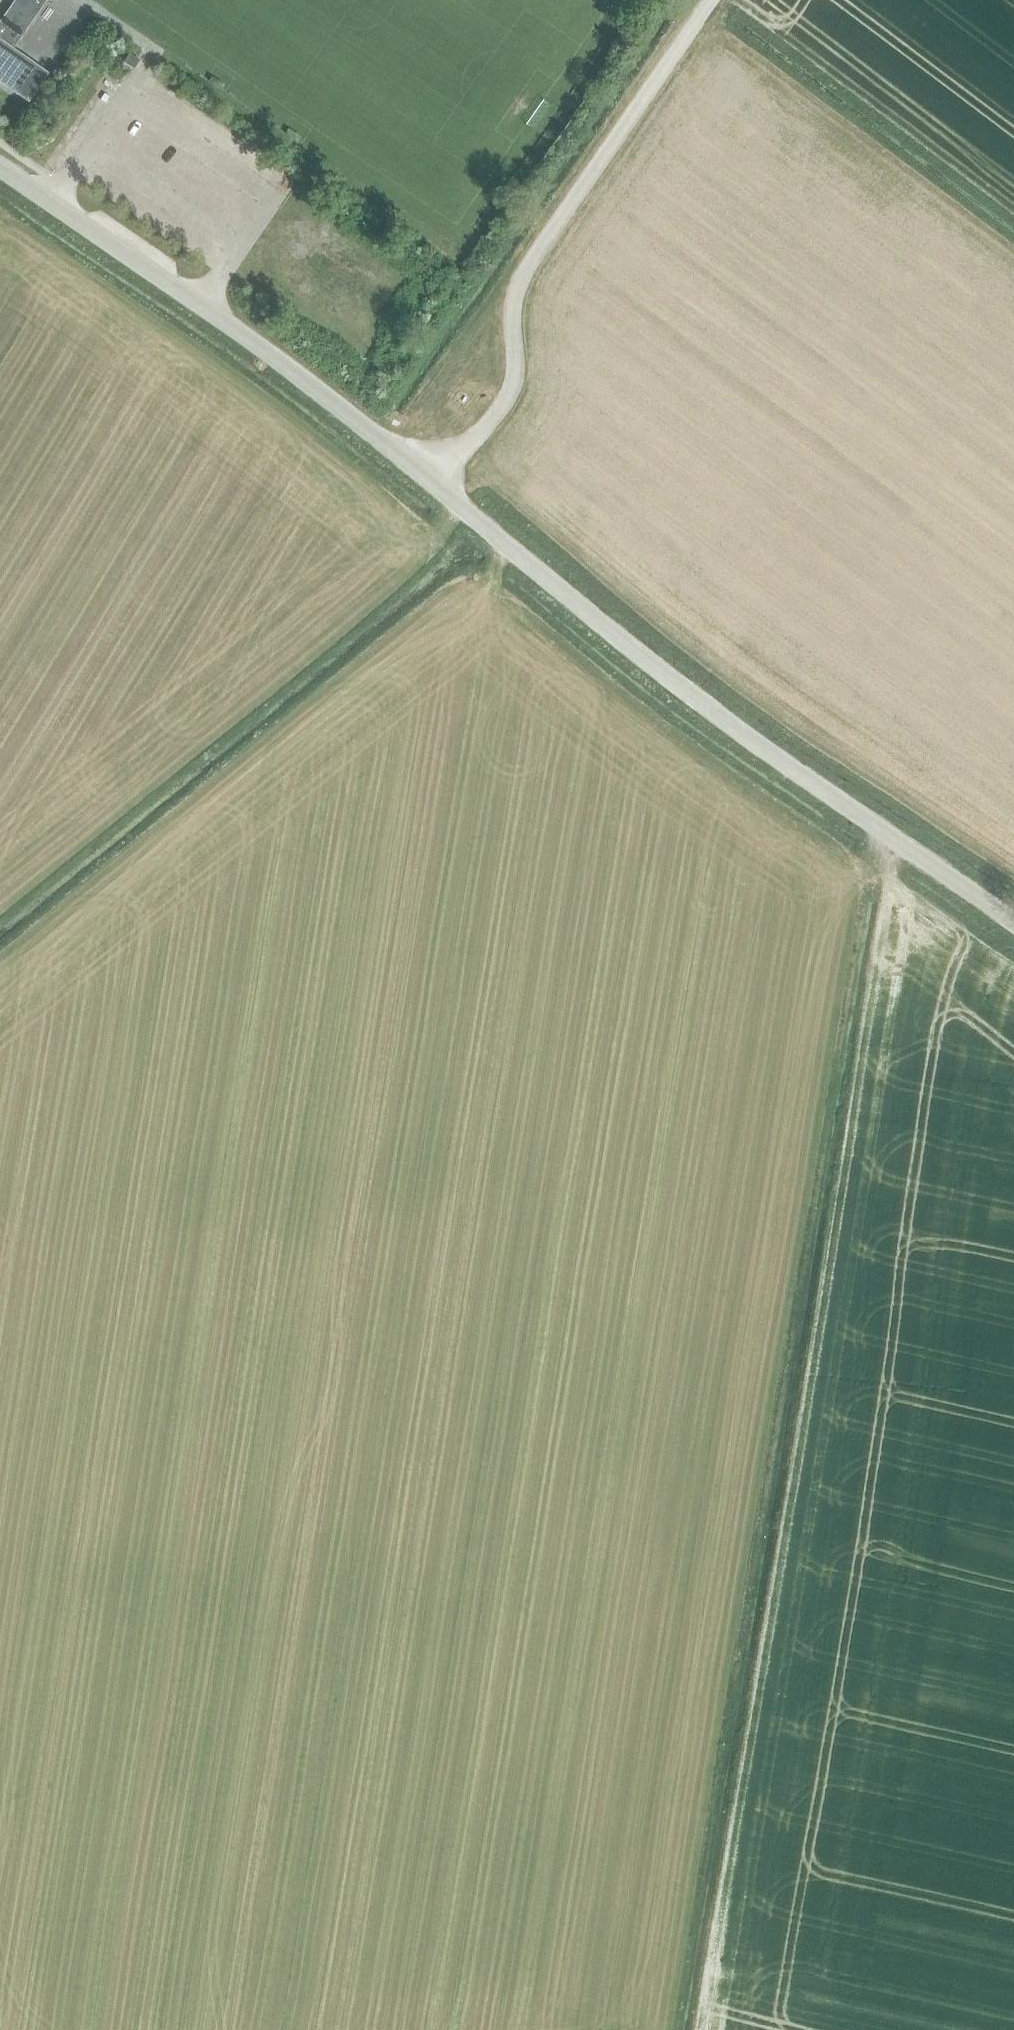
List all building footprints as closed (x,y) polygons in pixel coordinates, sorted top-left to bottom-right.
[(12,91),(27,102),(47,74),(32,63),(13,49),(47,0),(17,0),(1,23),(0,23),(0,83),(12,92),(12,91)]
